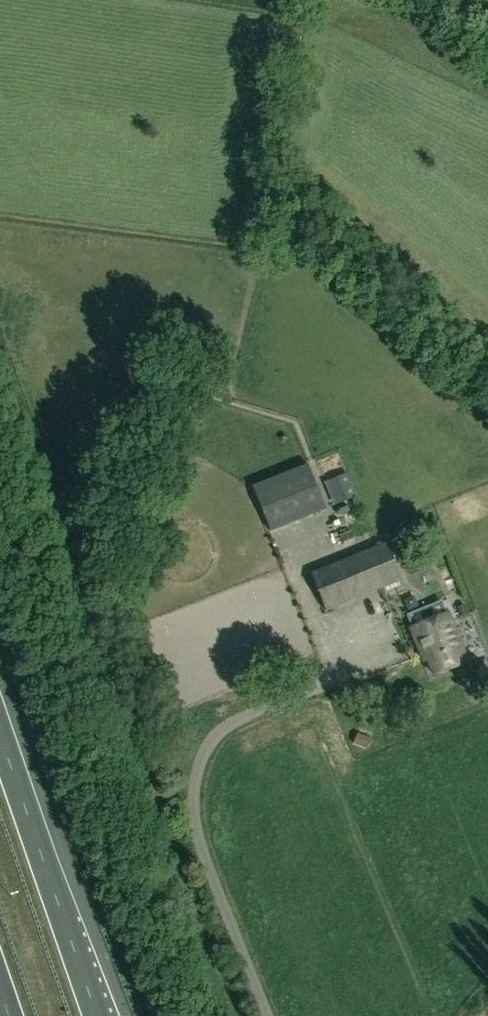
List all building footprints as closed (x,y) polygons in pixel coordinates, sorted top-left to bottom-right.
[(270,532),(325,510),(307,464),(252,486),(270,532)] [(346,473),(333,477),(343,501),(355,496),(346,473)] [(351,531),(339,536),(341,542),(353,538),(351,531)] [(401,580),(384,542),(310,572),(325,611),(401,580)] [(448,613),(446,613),(441,603),(426,609),(430,619),(409,628),(422,660),(426,659),(432,674),(467,661),(448,613)] [(456,607),(460,616),(467,613),(463,604),(456,607)] [(366,748),(370,738),(357,733),(353,743),(366,748)]
